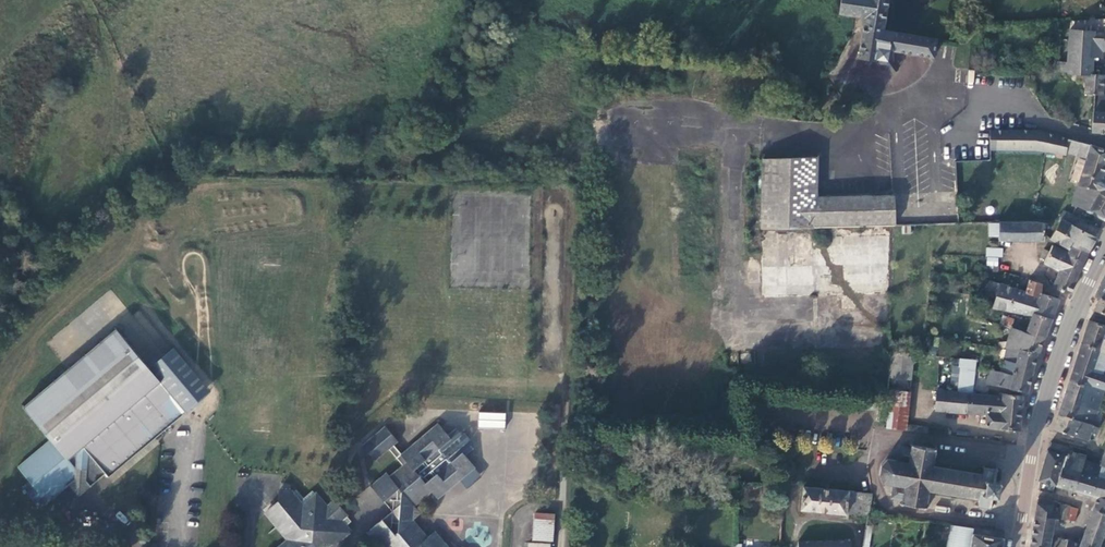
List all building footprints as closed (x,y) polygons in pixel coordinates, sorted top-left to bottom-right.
[(928,33),(874,23),(878,0),(831,0),(830,5),(838,7),(838,8),(855,11),(848,51),(868,55),(868,57),(876,58),(883,68),(889,64),(882,54),(883,45),(926,52),(928,33)] [(1069,29),(1065,71),(1087,72),(1090,72),(1091,55),(1100,56),(1100,49),(1104,50),(1104,30),(1069,29)] [(946,59),(954,60),(955,38),(946,38),(946,59)] [(1101,73),(1090,72),(1087,72),(1086,73),(1086,93),(1092,93),(1101,93),(1101,73)] [(1093,102),(1093,112),(1104,113),(1104,103),(1093,102)] [(1093,112),(1092,131),(1104,132),(1104,113),(1093,112)] [(997,129),(991,129),(991,148),(1034,149),(1048,151),(1058,152),(1058,156),(1062,156),(1063,153),(1066,154),(1067,151),(1086,157),(1073,203),(1104,219),(1104,171),(1104,170),(1104,168),(1104,148),(1037,129),(997,129)] [(884,217),(883,188),(806,191),(808,150),(759,152),(758,137),(743,138),(743,153),(740,153),(739,222),(751,222),(751,224),(881,219),(881,218),(884,217)] [(696,156),(697,144),(681,143),(680,155),(696,156)] [(697,144),(696,156),(706,156),(707,144),(697,144)] [(1067,222),(1071,214),(1071,213),(1064,210),(1057,221),(1059,221),(1066,224),(1067,222)] [(881,262),(881,219),(751,224),(752,228),(753,292),(832,290),(832,305),(833,320),(881,318),(881,304),(881,283),(881,262)] [(1034,220),(999,221),(999,235),(999,238),(1000,238),(1041,240),(1045,240),(1046,235),(1043,234),(1046,222),(1034,220)] [(999,221),(990,221),(989,234),(999,235),(999,221)] [(1066,224),(1059,221),(1049,237),(1065,245),(1070,247),(1071,244),(1087,251),(1095,236),(1067,222),(1066,224)] [(1088,251),(1087,251),(1071,244),(1070,247),(1068,250),(1064,248),(1053,244),(1050,250),(1045,248),(1041,256),(1045,258),(1044,261),(1059,269),(1057,273),(1058,274),(1053,286),(1071,293),(1076,280),(1075,278),(1088,251)] [(1094,296),(1099,298),(1104,300),(1104,272),(1094,296)] [(997,295),(1001,283),(990,279),(986,291),(997,295)] [(1042,283),(1029,279),(1026,291),(1026,292),(1039,297),(1041,292),(1042,283)] [(1008,310),(1015,288),(1001,283),(997,295),(995,300),(992,307),(1008,310)] [(1050,295),(1041,292),(1039,297),(1026,292),(1026,291),(1015,288),(1008,310),(1032,314),(1033,312),(1052,317),(1058,298),(1050,295)] [(1099,298),(1094,309),(1104,313),(1104,300),(1099,298)] [(972,301),(969,301),(960,300),(959,307),(971,309),(972,301)] [(1012,327),(1015,318),(998,311),(995,319),(1012,327)] [(1033,312),(1032,314),(1030,322),(1016,316),(1015,318),(1012,327),(1045,335),(1052,317),(1033,312)] [(1090,322),(1082,344),(1104,352),(1104,326),(1090,322)] [(1045,335),(1012,327),(1008,341),(1000,341),(1000,346),(999,346),(999,347),(1038,351),(1039,351),(1045,335)] [(22,489),(31,500),(38,494),(48,505),(77,481),(82,482),(88,483),(92,488),(107,475),(110,479),(168,431),(188,414),(118,330),(25,410),(50,441),(18,469),(30,483),(22,489)] [(1104,391),(1104,352),(1082,344),(1070,381),(1104,391)] [(904,348),(883,346),(879,380),(900,382),(904,348)] [(1038,351),(999,347),(999,350),(1006,352),(1001,370),(1015,374),(1017,364),(1033,369),(1038,351)] [(976,359),(960,357),(960,366),(975,368),(976,359)] [(1015,374),(1001,370),(1001,371),(990,370),(986,384),(995,385),(1012,389),(1027,391),(1033,369),(1017,364),(1015,374)] [(973,393),(975,368),(960,366),(959,373),(957,392),(969,393),(973,393)] [(1098,413),(1104,391),(1070,381),(1063,402),(1098,413)] [(896,425),(900,387),(881,384),(877,423),(886,424),(896,425)] [(855,398),(868,400),(869,391),(855,390),(855,398)] [(973,393),(969,393),(957,392),(937,390),(935,409),(986,414),(987,414),(989,394),(973,393)] [(1023,395),(1003,393),(1003,396),(989,394),(987,414),(986,414),(985,422),(988,426),(1003,428),(1019,430),(1023,395)] [(1095,422),(1098,413),(1063,402),(1059,416),(1098,429),(1100,424),(1095,422)] [(478,428),(505,429),(506,413),(478,412),(478,428)] [(1098,429),(1059,416),(1055,431),(1088,442),(1091,434),(1096,436),(1098,429)] [(441,430),(432,418),(395,446),(390,439),(394,435),(381,418),(358,437),(370,453),(384,443),(396,457),(382,469),(379,465),(371,472),(373,476),(365,482),(371,490),(376,487),(389,506),(373,519),(369,515),(361,522),(368,529),(364,532),(371,541),(375,538),(382,546),(445,546),(427,526),(419,531),(405,513),(412,507),(406,500),(425,487),(430,492),(467,463),(458,451),(455,447),(443,455),(433,442),(444,434),(441,430)] [(917,428),(937,430),(938,423),(918,421),(917,428)] [(455,447),(458,451),(467,443),(462,437),(464,435),(458,428),(455,429),(450,423),(441,430),(444,434),(433,442),(443,455),(455,447)] [(893,483),(891,497),(902,499),(902,500),(900,502),(902,504),(904,503),(924,506),(925,508),(927,506),(926,504),(928,489),(979,497),(978,501),(975,504),(977,506),(979,504),(988,506),(990,508),(992,506),(990,504),(992,495),(995,495),(997,498),(999,496),(998,493),(1000,483),(1002,480),(1001,478),(998,480),(995,480),(996,470),(999,468),(997,466),(994,468),(986,466),(984,464),(982,466),(984,469),(983,473),(932,465),(935,450),(937,447),(936,445),(933,447),(913,444),(911,441),(909,443),(911,445),(911,447),(899,444),(897,459),(887,457),(881,464),(880,473),(883,482),(893,483)] [(1067,458),(1069,450),(1051,444),(1049,452),(1067,458)] [(1083,467),(1086,457),(1072,454),(1074,448),(1070,447),(1069,450),(1067,458),(1057,488),(1075,493),(1083,467)] [(1057,488),(1067,458),(1049,452),(1047,452),(1038,482),(1041,483),(1040,492),(1053,495),(1054,489),(1057,488)] [(1092,498),(1102,467),(1101,467),(1088,464),(1087,468),(1083,467),(1075,493),(1092,498)] [(1102,467),(1092,498),(1098,500),(1099,497),(1104,499),(1104,468),(1102,467)] [(373,476),(371,472),(362,478),(365,482),(373,476)] [(871,493),(869,493),(802,485),(800,508),(845,514),(845,512),(868,515),(868,514),(871,493)] [(327,504),(314,489),(303,499),(295,490),(278,487),(276,499),(264,511),(284,539),(275,546),(317,546),(323,542),(337,544),(353,531),(346,525),(352,521),(334,499),(327,504)] [(376,487),(371,490),(383,505),(369,515),(373,519),(389,506),(376,487)] [(1098,500),(1094,511),(1104,515),(1104,499),(1099,497),(1098,500)] [(1049,519),(1051,508),(1037,505),(1033,530),(1053,533),(1055,520),(1049,519)] [(1061,506),(1060,510),(1059,519),(1066,522),(1067,521),(1070,509),(1061,506)] [(1059,519),(1060,510),(1051,508),(1049,519),(1055,520),(1058,521),(1059,519)] [(1070,509),(1067,521),(1075,523),(1079,511),(1070,509)] [(1094,511),(1087,530),(1104,536),(1104,533),(1104,515),(1094,511)] [(552,542),(553,514),(535,514),(532,542),(552,542)] [(368,529),(361,522),(358,524),(364,532),(368,529)] [(970,529),(943,523),(939,546),(969,546),(970,529)] [(1004,531),(974,526),(970,546),(1002,546),(1004,531)] [(1053,533),(1033,530),(1030,546),(1050,546),(1053,533)] [(1104,536),(1087,530),(1081,546),(1100,546),(1104,536)]
